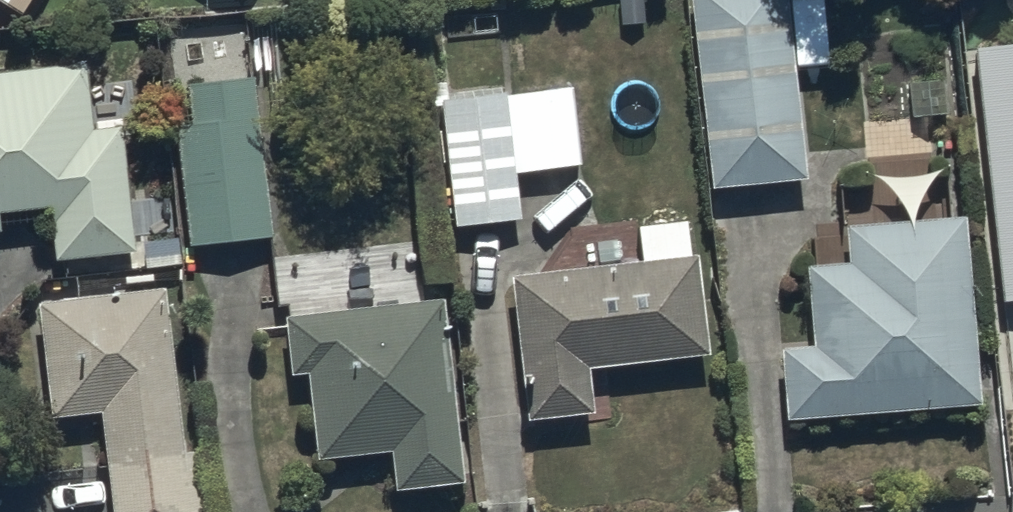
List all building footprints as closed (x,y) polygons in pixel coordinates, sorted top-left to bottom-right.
[(711,186),(808,177),(798,67),(831,64),(825,0),(693,0),(711,186)] [(976,47),(1004,303),(1012,302),(1012,43),(976,47)] [(2,223),(0,202),(49,198),(54,252),(132,245),(121,119),(89,121),(84,57),(0,65),(0,223),(2,223)] [(178,123),(189,246),(271,239),(256,77),(189,83),(192,121),(178,123)] [(572,86),(442,98),(454,224),(521,218),(517,172),(580,165),(572,86)] [(637,224),(641,264),(512,280),(529,422),(594,415),(589,371),(712,357),(700,255),(695,255),(691,218),(637,224)] [(965,223),(848,230),(850,269),(808,272),(812,353),(785,355),(788,420),(975,410),(965,223)] [(36,293),(51,408),(100,403),(111,511),(203,511),(196,441),(183,443),(166,279),(36,293)] [(444,298),(285,314),(291,374),(311,372),(320,455),(391,448),(395,491),(462,484),(444,298)]
